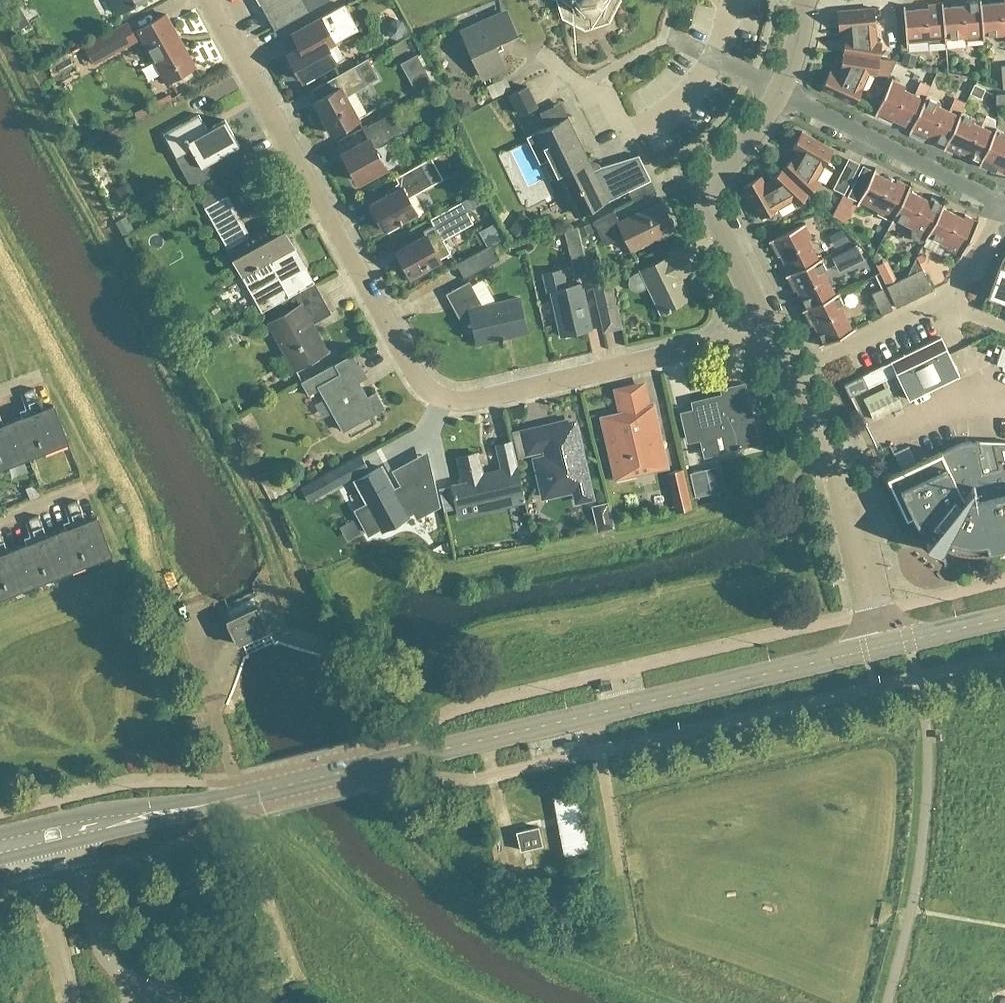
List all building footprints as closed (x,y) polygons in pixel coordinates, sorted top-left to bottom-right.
[(8,14),(18,7),(14,0),(0,0),(8,14)] [(118,14),(143,0),(111,0),(118,14)] [(274,30),(329,0),(257,0),(274,30)] [(571,10),(572,11),(584,17),(586,18),(586,17),(587,17),(587,16),(596,13),(597,14),(598,13),(599,14),(600,12),(606,0),(607,0),(568,0),(571,10)] [(981,5),(980,0),(979,0),(979,2),(965,3),(965,4),(967,4),(967,6),(943,8),(942,8),(945,40),(966,38),(966,41),(982,40),(982,41),(984,41),(983,36),(980,5),(981,5)] [(1003,1),(1004,1),(1004,3),(981,5),(980,5),(983,36),(1004,35),(1004,38),(1004,0),(1003,0),(1003,1)] [(942,8),(943,8),(942,4),(941,4),(941,5),(927,6),(927,7),(929,7),(929,10),(905,12),(904,7),(903,7),(906,48),(908,48),(907,43),(928,41),(928,45),(944,43),(944,45),(946,44),(945,40),(942,8)] [(334,44),(341,40),(357,31),(344,6),(291,34),(298,48),(287,54),(289,59),(287,64),(293,75),(299,77),(301,81),(342,59),(334,44)] [(843,54),(878,60),(881,44),(876,43),(873,9),(837,12),(839,32),(845,32),(845,39),(843,54)] [(514,36),(504,14),(461,35),(481,78),(503,68),(495,53),(499,51),(500,47),(499,44),(514,36)] [(166,83),(194,67),(164,15),(136,31),(166,83)] [(127,24),(108,34),(84,48),(93,65),(136,41),(127,24)] [(878,60),(843,54),(841,70),(838,77),(829,73),(821,91),(854,106),(869,74),(876,75),(877,69),(891,71),(895,62),(878,60)] [(346,97),(378,79),(367,60),(333,79),(339,89),(314,102),(331,134),(359,119),(346,97)] [(891,80),(874,117),(875,118),(876,117),(891,124),(892,120),(911,129),(927,96),(926,96),(930,89),(923,86),(918,97),(903,91),(905,87),(892,81),(893,80),(891,80)] [(985,90),(974,85),(970,95),(981,100),(985,90)] [(518,116),(535,108),(526,88),(509,96),(518,116)] [(1004,107),(1004,94),(996,95),(996,108),(1004,107)] [(946,145),(961,112),(964,105),(958,102),(952,114),(938,107),(939,104),(927,98),(927,97),(927,96),(911,129),(909,133),(910,134),(910,133),(925,140),(927,136),(945,145),(946,145)] [(375,149),(407,131),(396,112),(363,130),(368,140),(343,154),(358,183),(385,168),(375,149)] [(946,145),(945,145),(943,149),(944,150),(945,149),(960,156),(961,153),(980,161),(981,162),(994,133),(993,133),(973,123),(974,120),(961,114),(962,113),(961,112),(946,145)] [(207,179),(244,158),(224,121),(206,131),(198,117),(164,136),(176,159),(192,150),(207,179)] [(539,166),(549,161),(576,148),(576,147),(578,146),(565,120),(526,139),(539,166)] [(980,161),(978,166),(979,166),(980,165),(994,172),(996,169),(1004,173),(1004,134),(996,130),(996,129),(995,128),(993,133),(994,133),(981,162),(980,161)] [(782,171),(808,195),(819,184),(815,181),(833,151),(801,133),(791,150),(796,153),(793,159),(782,171)] [(638,159),(620,165),(596,173),(594,169),(591,166),(585,167),(576,148),(549,161),(574,213),(625,188),(627,192),(649,182),(638,159)] [(372,208),(370,211),(376,222),(380,222),(384,229),(385,228),(386,230),(399,223),(401,222),(400,220),(415,212),(408,198),(442,180),(431,159),(395,179),(401,189),(397,190),(371,205),(372,208)] [(908,191),(910,187),(909,186),(909,187),(896,181),(895,182),(897,183),(895,185),(874,174),(876,170),(875,169),(863,192),(853,186),(847,197),(858,203),(856,206),(858,206),(860,202),(878,211),(876,214),(891,222),(890,223),(892,224),(894,219),(893,219),(908,191)] [(797,207),(808,195),(782,171),(771,182),(765,186),(760,178),(743,188),(761,219),(791,202),(797,207)] [(843,195),(849,185),(838,179),(833,190),(843,195)] [(942,208),(944,204),(943,204),(943,205),(930,198),(930,199),(931,200),(930,202),(908,191),(893,219),(894,219),(912,228),(910,231),(911,239),(919,243),(924,240),(926,241),(928,237),(927,236),(942,208)] [(396,252),(404,266),(400,268),(409,284),(427,275),(424,269),(450,255),(443,241),(473,225),(466,213),(484,203),(479,194),(430,221),(435,230),(396,252)] [(205,209),(243,277),(262,312),(314,284),(279,222),(250,238),(227,197),(205,209)] [(632,251),(674,230),(660,203),(619,223),(614,213),(594,223),(605,245),(625,235),(632,251)] [(958,258),(960,258),(978,221),(977,221),(977,222),(964,216),(964,217),(965,217),(964,219),(942,208),(927,236),(928,237),(946,246),(944,249),(959,256),(958,258)] [(509,231),(523,241),(535,224),(522,214),(509,231)] [(818,261),(817,261),(807,240),(811,239),(805,226),(806,226),(805,224),(768,242),(769,244),(770,243),(777,258),(780,256),(789,275),(818,261)] [(842,252),(854,245),(848,233),(836,240),(842,252)] [(580,242),(567,245),(570,257),(583,254),(580,242)] [(464,280),(498,260),(490,245),(455,265),(464,280)] [(679,279),(694,272),(682,247),(667,254),(669,258),(640,272),(660,313),(665,311),(666,313),(670,311),(669,309),(689,299),(679,279)] [(856,247),(844,253),(850,264),(861,259),(856,247)] [(1004,258),(1003,260),(1002,262),(988,298),(990,299),(991,296),(1004,301),(1004,257),(1004,258)] [(789,275),(785,277),(785,278),(786,277),(794,292),(797,291),(806,309),(806,310),(835,296),(834,295),(824,275),(828,273),(821,261),(822,260),(822,259),(817,261),(818,261),(789,275)] [(886,286),(897,281),(887,261),(876,266),(886,286)] [(907,277),(918,298),(932,291),(922,270),(907,277)] [(560,336),(591,330),(580,284),(565,288),(561,271),(543,275),(546,292),(550,291),(560,336)] [(907,277),(897,282),(907,303),(918,298),(907,277)] [(487,280),(474,285),(482,306),(496,301),(487,280)] [(504,338),(527,333),(519,299),(483,308),(469,282),(446,294),(461,321),(472,319),(478,344),(500,338),(501,343),(505,342),(504,338)] [(609,282),(594,286),(605,332),(620,328),(609,282)] [(897,282),(886,287),(896,309),(907,303),(897,282)] [(312,325),(331,314),(315,285),(294,296),(299,305),(267,323),(294,369),(326,351),(312,325)] [(892,311),(882,289),(871,295),(881,316),(892,311)] [(839,293),(834,295),(835,296),(806,310),(806,309),(802,311),(802,312),(803,312),(810,327),(814,325),(823,343),(818,345),(819,347),(856,329),(855,327),(851,330),(841,309),(844,307),(838,295),(839,294),(839,293)] [(959,376),(948,354),(941,338),(890,363),(884,366),(868,374),(844,386),(850,398),(896,376),(909,401),(959,376)] [(384,409),(375,394),(367,399),(358,383),(367,378),(360,366),(342,376),(335,364),(301,383),(309,397),(320,391),(343,432),(384,409)] [(726,452),(758,444),(744,385),(728,389),(730,395),(693,403),(701,440),(704,456),(726,452)] [(863,400),(873,421),(902,407),(892,386),(863,400)] [(15,420),(29,458),(66,444),(52,406),(41,410),(34,390),(20,395),(27,416),(15,420)] [(228,422),(237,417),(228,401),(219,406),(228,422)] [(667,464),(653,407),(601,419),(616,480),(636,475),(635,471),(667,464)] [(29,458),(15,420),(2,425),(0,419),(0,469),(29,458)] [(556,429),(555,428),(541,431),(547,457),(536,460),(544,496),(574,490),(573,485),(587,482),(574,423),(573,424),(573,425),(556,429)] [(929,538),(931,540),(935,542),(938,545),(941,547),(945,549),(949,550),(953,552),(958,553),(962,554),(967,554),(971,555),(976,555),(980,554),(985,554),(1001,550),(1003,557),(1004,557),(1004,444),(975,443),(972,443),(968,443),(965,444),(962,444),(959,445),(956,446),(887,479),(906,520),(913,517),(915,521),(917,524),(921,529),(924,533),(929,538)] [(522,502),(524,501),(511,444),(496,447),(502,471),(482,475),(477,455),(457,459),(462,483),(451,485),(456,506),(480,501),(481,505),(510,498),(512,503),(522,501),(522,502)] [(416,518),(438,507),(430,472),(413,481),(412,481),(401,487),(400,489),(394,493),(381,468),(356,482),(365,499),(367,499),(369,503),(355,511),(367,534),(381,526),(383,529),(413,512),(416,518)] [(689,474),(695,498),(712,494),(706,470),(689,474)] [(669,475),(677,512),(691,509),(683,472),(669,475)] [(280,498),(297,538),(309,533),(314,546),(332,539),(317,503),(333,496),(325,478),(280,498)] [(58,532),(72,569),(110,555),(95,517),(84,521),(77,501),(63,507),(70,527),(58,532)] [(599,529),(611,526),(606,505),(594,508),(599,529)] [(19,547),(33,584),(72,569),(58,532),(45,536),(38,516),(24,521),(31,542),(19,547)] [(33,584),(19,547),(6,551),(0,535),(0,596),(33,584)] [(227,624),(226,624),(226,625),(234,641),(235,645),(237,644),(236,643),(266,630),(267,630),(264,622),(259,611),(258,609),(257,610),(257,611),(227,624)] [(189,735),(199,733),(195,719),(185,721),(189,735)] [(520,850),(542,845),(538,827),(516,832),(520,850)]
